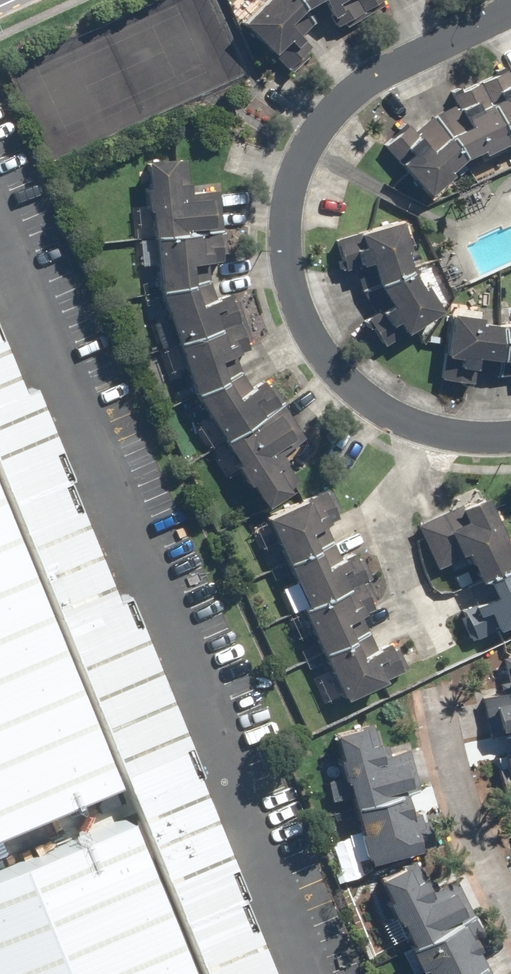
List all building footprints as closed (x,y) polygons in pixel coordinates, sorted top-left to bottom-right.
[(244,20),(293,71),(321,44),(308,31),(319,21),(331,13),(339,26),(382,0),(265,0),(244,20)] [(385,144),(435,200),(470,168),(463,161),(470,154),(486,147),(488,151),(510,140),(510,74),(508,67),(455,93),(459,102),(435,113),(416,130),(409,122),(385,144)] [(160,232),(164,287),(201,392),(244,461),(241,463),(255,485),(258,483),(271,503),(305,482),(286,451),(309,437),(270,375),(253,385),(243,370),(237,352),(256,346),(236,289),(218,295),(213,280),(211,260),(226,258),(221,188),(195,190),(195,178),(190,178),(189,154),(151,156),(154,184),(149,184),(151,208),(155,208),(157,233),(160,232)] [(407,216),(334,239),(344,268),(357,264),(365,289),(377,311),(368,316),(384,344),(447,308),(431,280),(426,283),(417,266),(411,247),(416,246),(407,216)] [(200,973),(281,973),(0,273),(0,469),(129,792),(138,819),(200,973)] [(508,321),(488,319),(488,313),(455,310),(451,351),(446,350),(443,377),(476,380),(477,371),(504,374),(510,373),(510,321),(508,321)] [(129,792),(0,469),(0,843),(129,792)] [(333,485),(270,513),(313,606),(309,608),(349,696),(410,669),(396,640),(381,647),(366,615),(385,606),(359,548),(344,555),(330,522),(347,514),(333,485)] [(491,491),(418,524),(438,568),(471,553),(483,577),(469,583),(477,600),(457,609),(471,640),(510,622),(510,534),(491,491)] [(504,655),(509,677),(500,679),(502,690),(482,694),(492,737),(510,733),(510,653),(504,655)] [(378,720),(339,730),(372,861),(435,845),(410,746),(386,752),(378,720)] [(504,752),(507,765),(498,767),(503,792),(510,790),(510,750),(504,752)] [(0,872),(0,973),(200,973),(138,819),(0,872)] [(382,877),(428,973),(495,973),(482,947),(493,942),(462,876),(434,889),(419,860),(382,877)]
